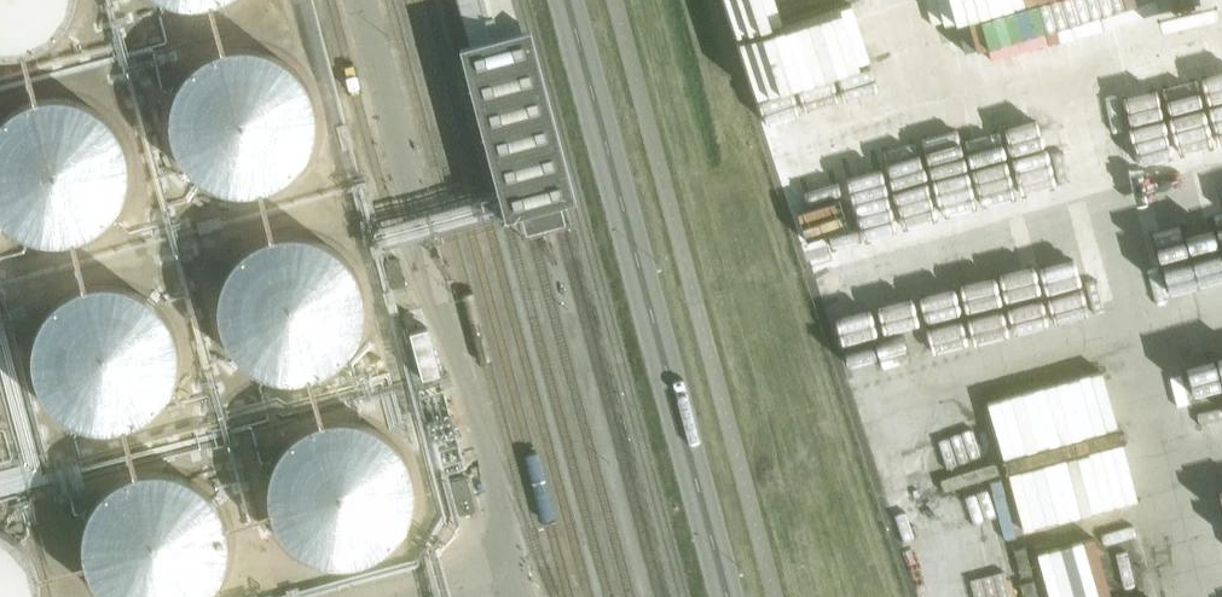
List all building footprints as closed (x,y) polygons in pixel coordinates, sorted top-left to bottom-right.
[(7,52),(22,51),(35,46),(48,40),(60,30),(70,18),(76,6),(78,0),(0,0),(0,51),(7,52)] [(469,45),(460,46),(506,217),(518,215),(521,214),(527,232),(539,228),(560,222),(566,221),(560,203),(567,201),(576,198),(530,27),(521,30),(514,0),(457,0),(469,45)] [(314,116),(314,115),(313,101),(309,87),(301,74),(293,64),(288,59),(281,54),(267,47),(255,43),(241,42),(227,43),(215,47),(201,54),(194,59),(189,64),(181,74),(173,87),(169,102),(168,116),(170,129),(174,143),(181,155),(189,165),(198,174),(211,181),(220,184),(227,186),(240,188),(252,187),(266,183),(278,177),(291,168),(299,159),(308,144),(312,131),(314,116)] [(131,165),(129,150),(125,136),(119,125),(110,113),(98,103),(86,96),(78,93),(69,91),(57,89),(40,91),(26,95),(16,100),(3,110),(0,113),(0,217),(11,227),(24,234),(31,237),(42,240),(52,241),(68,240),(83,235),(94,230),(106,220),(116,209),(123,197),(129,182),(130,166),(131,165)] [(1181,128),(1130,146),(1133,153),(1152,146),(1155,157),(1166,153),(1175,177),(1196,170),(1181,128)] [(790,173),(806,228),(896,203),(888,172),(892,170),(885,147),(790,173)] [(367,305),(367,303),(365,289),(361,274),(354,261),(349,254),(343,248),(332,239),(319,232),(306,228),(288,226),(274,228),(258,233),(246,240),(234,251),(224,263),(218,276),(214,290),(213,305),(215,319),(218,332),(226,346),(234,357),(245,366),(257,373),(269,377),(276,379),(287,380),(303,379),(316,376),(329,369),(336,365),(343,359),(354,346),(361,332),(365,319),(367,305)] [(823,267),(856,387),(961,358),(944,296),(952,294),(936,236),(823,267)] [(180,355),(180,354),(178,338),(174,326),(170,318),(166,311),(158,301),(146,291),(135,286),(123,281),(109,279),(95,280),(79,284),(67,290),(54,299),(45,310),(37,322),(33,336),(30,353),(31,366),(34,378),(40,390),(50,404),(60,414),(73,422),(87,426),(102,429),(118,428),(127,425),(134,423),(147,416),(156,409),(165,398),(173,384),(178,371),(180,355)] [(990,397),(1006,468),(1056,457),(1052,443),(1082,436),(1069,379),(990,397)] [(413,488),(413,487),(412,473),(407,458),(401,447),(392,435),(382,427),(369,420),(354,415),(341,413),(325,415),(309,420),(297,427),(288,434),(279,445),(272,458),(268,470),(266,486),(267,498),(270,511),(275,523),(285,536),(294,545),(307,553),(318,557),(327,560),(337,561),(352,560),(365,556),(379,549),(390,541),(400,529),(407,517),(411,504),(413,488)] [(230,541),(230,529),(225,514),(218,500),(209,488),(198,479),(185,472),(178,469),(169,467),(157,465),(141,466),(126,471),(114,477),(102,486),(96,492),(91,500),(84,513),(80,527),(79,540),(80,554),(84,568),(92,583),(100,594),(104,596),(205,596),(207,596),(217,583),(224,571),(229,558),(230,542),(230,541)] [(42,589),(41,575),(37,561),(30,549),(21,538),(8,527),(0,522),(0,596),(41,596),(42,590),(42,589)]
